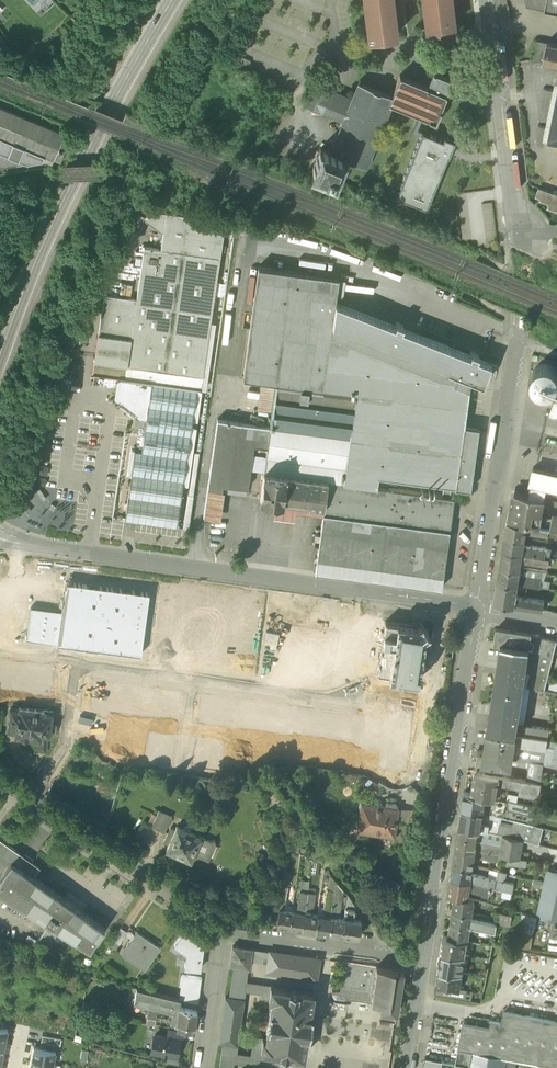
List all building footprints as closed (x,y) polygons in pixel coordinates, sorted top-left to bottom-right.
[(369,38),(373,38),(396,35),(392,0),(364,0),(368,32),(369,38)] [(426,31),(439,30),(438,26),(441,26),(441,27),(454,25),(451,0),(423,0),(426,31)] [(546,0),(527,0),(526,5),(545,9),(545,8),(544,8),(546,0)] [(544,8),(545,8),(556,10),(556,0),(546,0),(544,8)] [(4,49),(9,44),(0,33),(0,47),(4,49)] [(548,41),(548,43),(539,41),(535,58),(544,60),(543,61),(556,64),(556,43),(548,41)] [(229,65),(246,72),(251,60),(234,54),(229,65)] [(359,83),(352,99),(344,119),(331,152),(330,153),(343,158),(364,166),(390,103),(419,114),(422,116),(435,121),(451,80),(434,73),(428,87),(400,76),(392,96),(359,83)] [(319,109),(344,119),(352,99),(328,89),(330,83),(317,77),(305,105),(319,110),(319,109)] [(473,85),(475,102),(485,101),(483,84),(473,85)] [(556,139),(556,95),(548,137),(556,139)] [(54,158),(58,149),(65,132),(0,107),(0,136),(45,154),(54,158)] [(420,134),(421,130),(417,129),(422,116),(419,114),(412,131),(420,134)] [(442,138),(422,130),(421,130),(420,134),(395,195),(426,207),(447,155),(448,156),(455,140),(443,135),(442,138)] [(45,154),(0,136),(0,166),(43,158),(45,154)] [(59,150),(58,149),(54,158),(62,161),(65,153),(63,152),(64,149),(60,147),(59,150)] [(334,180),(343,158),(330,153),(331,152),(320,147),(311,170),(334,180)] [(556,210),(556,194),(539,187),(536,195),(541,197),(541,199),(550,203),(548,207),(556,210)] [(160,231),(163,231),(166,212),(151,210),(145,219),(160,231)] [(166,212),(163,231),(161,249),(220,257),(225,220),(166,212)] [(92,374),(117,378),(120,378),(117,396),(140,414),(146,415),(151,382),(197,389),(201,390),(203,376),(220,257),(161,249),(145,247),(137,299),(132,338),(98,333),(92,374)] [(276,383),(323,389),(331,324),(334,301),(338,277),(259,266),(243,378),(260,380),(263,380),(275,382),(276,382),(276,383)] [(104,294),(98,333),(132,338),(137,299),(104,294)] [(334,301),(331,324),(471,379),(484,384),(493,363),(479,358),(480,354),(473,351),(471,355),(402,328),(404,324),(396,321),(395,325),(334,301)] [(451,485),(453,486),(464,425),(471,379),(331,324),(323,389),(355,393),(349,437),(344,482),(376,486),(378,475),(451,485)] [(543,363),(534,369),(532,379),(538,388),(549,390),(556,384),(556,370),(553,364),(543,363)] [(146,418),(146,415),(140,414),(117,396),(120,378),(117,378),(114,397),(139,417),(146,418)] [(177,527),(197,389),(151,382),(146,415),(146,418),(141,451),(135,450),(124,520),(177,527)] [(270,426),(349,437),(355,393),(323,389),(276,383),(272,410),(270,426)] [(211,464),(246,469),(252,424),(218,419),(211,464)] [(266,426),(252,424),(246,469),(250,469),(253,445),(266,447),(270,426),(266,426)] [(479,427),(464,425),(453,486),(453,487),(469,490),(479,427)] [(327,479),(344,482),(349,437),(270,426),(266,447),(263,471),(327,479)] [(126,473),(131,474),(134,449),(130,449),(126,473)] [(247,488),(250,469),(246,469),(211,464),(209,481),(209,482),(218,484),(224,485),(245,488),(247,488)] [(534,467),(530,482),(531,482),(528,494),(545,498),(548,486),(556,488),(556,473),(534,467)] [(275,499),(323,507),(327,479),(263,471),(259,497),(260,497),(259,499),(265,500),(265,498),(275,499)] [(449,497),(451,485),(378,475),(376,486),(449,497)] [(344,482),(327,479),(323,507),(322,511),(323,512),(449,529),(453,497),(449,497),(376,486),(344,482)] [(218,484),(209,482),(203,518),(219,520),(223,491),(217,490),(218,484)] [(223,491),(244,494),(245,488),(224,485),(218,484),(217,490),(223,491)] [(28,520),(47,521),(48,501),(38,500),(38,487),(30,487),(28,520)] [(515,491),(513,501),(544,506),(545,498),(528,494),(515,491)] [(323,507),(275,499),(272,516),(294,519),(295,511),(322,515),(323,512),(322,511),(323,507)] [(542,515),(544,506),(513,501),(512,510),(511,520),(527,523),(540,525),(542,515)] [(296,512),(293,539),(306,541),(308,523),(304,522),(305,513),(296,512)] [(440,588),(449,529),(323,512),(322,515),(320,533),(315,532),(313,544),(318,544),(314,570),(440,588)] [(546,514),(545,516),(542,515),(540,525),(550,527),(556,528),(556,516),(546,514)] [(505,534),(525,537),(526,530),(527,523),(511,520),(507,520),(505,534)] [(550,527),(540,525),(527,523),(526,530),(549,533),(549,532),(550,527)] [(503,548),(523,551),(524,544),(525,537),(505,534),(503,548)] [(547,547),(524,544),(523,551),(550,555),(551,550),(546,549),(547,547)] [(521,565),(522,559),(523,551),(503,548),(501,562),(521,565)] [(550,555),(523,551),(522,559),(549,563),(550,555)] [(498,579),(518,582),(519,575),(521,568),(500,565),(498,579)] [(521,568),(519,575),(542,578),(543,570),(523,567),(521,568)] [(518,582),(541,586),(542,579),(542,578),(519,575),(518,582)] [(495,601),(515,604),(517,591),(518,582),(498,579),(498,580),(497,585),(496,595),(496,594),(495,600),(495,601)] [(550,580),(544,579),(542,579),(541,586),(549,587),(550,580)] [(61,611),(56,643),(141,655),(149,593),(65,581),(61,611)] [(517,591),(515,604),(543,609),(545,600),(517,596),(517,591)] [(26,639),(56,643),(61,611),(30,606),(26,639)] [(418,681),(420,666),(424,636),(428,632),(422,623),(417,627),(385,621),(377,675),(418,681)] [(253,635),(163,622),(158,658),(248,670),(253,635)] [(502,644),(502,643),(529,647),(529,648),(553,654),(554,654),(556,642),(556,640),(531,633),(497,628),(495,643),(502,644)] [(432,637),(424,636),(420,666),(428,667),(432,637)] [(494,695),(490,720),(517,724),(524,684),(526,670),(529,648),(529,647),(502,643),(502,644),(495,685),(493,695),(494,695)] [(330,654),(265,645),(261,671),(326,680),(330,654)] [(553,654),(529,648),(526,670),(547,676),(553,654)] [(0,661),(0,684),(7,685),(10,662),(0,661)] [(22,687),(34,689),(37,666),(25,664),(22,687)] [(50,668),(37,666),(34,689),(47,691),(50,668)] [(547,676),(526,670),(524,684),(531,686),(544,689),(547,676)] [(548,688),(556,691),(556,681),(550,680),(548,688)] [(108,685),(97,683),(96,688),(94,706),(105,707),(108,685)] [(531,686),(524,684),(517,724),(525,725),(531,686)] [(119,686),(108,685),(105,707),(116,709),(119,686)] [(88,700),(90,687),(82,686),(80,699),(88,700)] [(130,688),(119,686),(116,709),(127,710),(130,688)] [(90,687),(88,700),(87,707),(94,707),(94,706),(96,688),(90,687)] [(141,689),(130,688),(127,710),(138,712),(138,707),(140,694),(141,689)] [(145,708),(147,695),(140,694),(138,707),(145,708)] [(147,695),(145,708),(151,709),(153,696),(147,695)] [(201,720),(214,722),(217,700),(205,698),(204,703),(202,716),(201,720)] [(179,699),(177,712),(184,713),(186,700),(179,699)] [(230,701),(217,700),(214,722),(227,724),(228,719),(229,706),(230,701)] [(202,716),(204,703),(197,702),(195,715),(202,716)] [(391,703),(389,716),(411,719),(413,706),(391,703)] [(228,719),(234,720),(236,707),(229,706),(228,719)] [(40,750),(48,751),(50,735),(52,735),(56,714),(46,713),(46,710),(21,707),(21,709),(12,707),(9,729),(18,730),(17,735),(34,738),(34,736),(42,738),(40,750)] [(242,708),(236,707),(234,720),(241,721),(242,708)] [(319,713),(306,712),(306,718),(303,735),(316,736),(319,713)] [(332,715),(319,713),(316,736),(328,738),(332,715)] [(344,717),(332,715),(328,738),(341,740),(344,717)] [(389,716),(387,729),(410,732),(411,719),(389,716)] [(290,736),(296,737),(299,717),(293,717),(290,733),(290,736)] [(306,718),(299,717),(296,737),(303,738),(303,735),(306,718)] [(357,719),(344,717),(341,740),(354,741),(356,725),(357,719)] [(516,733),(517,724),(490,720),(488,729),(516,733)] [(525,725),(517,724),(516,733),(531,735),(533,726),(525,725)] [(363,726),(356,725),(354,741),(353,745),(360,746),(363,726)] [(369,727),(363,726),(360,746),(366,747),(369,727)] [(531,735),(548,738),(549,729),(533,726),(531,735)] [(150,736),(168,738),(169,732),(150,729),(149,735),(150,736)] [(387,729),(385,741),(408,744),(410,732),(387,729)] [(485,761),(511,765),(512,758),(514,743),(515,739),(516,733),(488,729),(485,752),(478,751),(477,760),(485,761)] [(519,743),(546,747),(547,748),(548,738),(531,735),(516,733),(515,739),(518,740),(518,741),(519,743)] [(150,736),(149,747),(171,750),(173,739),(168,738),(150,736)] [(204,736),(203,743),(221,745),(223,746),(224,739),(204,736)] [(548,738),(547,748),(546,747),(544,762),(544,763),(556,766),(556,740),(548,738)] [(514,743),(512,758),(530,760),(544,762),(546,747),(519,743),(518,741),(518,740),(515,739),(514,743)] [(385,741),(384,754),(406,757),(408,744),(385,741)] [(199,742),(197,753),(220,756),(221,745),(203,743),(199,742)] [(170,761),(171,750),(149,747),(147,758),(165,760),(170,761)] [(218,768),(220,756),(197,753),(196,764),(200,765),(218,768)] [(384,754),(382,766),(402,769),(404,769),(406,757),(384,754)] [(164,767),(165,760),(147,758),(146,758),(145,764),(164,767)] [(527,780),(541,782),(543,774),(544,763),(544,762),(530,760),(527,780)] [(218,768),(200,765),(199,772),(219,774),(220,768),(218,768)] [(402,769),(382,766),(381,773),(402,776),(402,769)] [(496,798),(498,783),(500,776),(475,772),(472,793),(486,796),(496,798)] [(527,780),(500,776),(498,783),(504,784),(520,786),(519,793),(539,796),(541,782),(527,780)] [(465,792),(462,809),(483,813),(486,796),(472,793),(465,792)] [(508,793),(507,801),(517,803),(519,795),(508,793)] [(535,825),(537,816),(540,817),(542,809),(537,808),(537,807),(517,803),(507,801),(501,799),(496,798),(486,796),(483,813),(535,825)] [(362,847),(369,849),(372,847),(373,845),(374,846),(374,841),(382,843),(386,841),(387,838),(393,839),(395,832),(399,833),(401,822),(396,821),(398,812),(395,812),(396,803),(378,800),(378,804),(371,803),(365,799),(363,800),(361,801),(359,804),(359,807),(360,810),(359,819),(353,818),(350,836),(356,837),(355,842),(360,843),(362,847)] [(462,809),(459,826),(479,829),(481,830),(483,813),(462,809)] [(159,810),(157,814),(170,820),(172,816),(159,810)] [(524,840),(531,841),(535,825),(483,813),(481,830),(504,835),(524,840)] [(151,826),(165,832),(170,820),(157,814),(151,826)] [(544,827),(535,825),(531,841),(540,844),(544,827)] [(180,855),(191,860),(195,849),(206,854),(212,841),(189,831),(190,828),(185,826),(184,829),(176,826),(175,829),(170,827),(165,839),(170,841),(166,849),(172,852),(171,855),(172,858),(175,859),(178,858),(180,855)] [(459,826),(458,834),(478,838),(479,829),(459,826)] [(477,844),(501,848),(503,841),(504,835),(481,830),(479,829),(478,838),(477,844)] [(477,844),(478,838),(458,834),(456,848),(476,851),(477,844)] [(503,841),(523,846),(524,840),(504,835),(503,841)] [(0,839),(38,866),(32,874),(33,875),(40,866),(0,837),(0,840),(0,839)] [(33,875),(32,874),(38,866),(0,839),(0,840),(0,891),(7,896),(89,948),(97,937),(104,927),(33,875)] [(523,846),(503,841),(501,848),(521,853),(523,846)] [(287,850),(299,852),(300,846),(289,844),(287,850)] [(476,851),(500,855),(501,848),(477,844),(476,851)] [(473,864),(474,858),(476,851),(456,848),(454,861),(473,864)] [(521,853),(501,848),(500,855),(501,855),(509,856),(520,858),(521,853)] [(500,855),(476,851),(474,858),(500,862),(501,855),(500,855)] [(520,858),(509,856),(508,863),(527,866),(528,859),(520,858)] [(451,877),(471,881),(472,874),(472,873),(473,867),(454,864),(452,877),(451,877)] [(555,919),(555,920),(553,919),(550,935),(556,937),(556,870),(547,868),(537,915),(555,919)] [(280,885),(287,886),(290,871),(283,870),(280,885)] [(491,870),(489,878),(497,880),(495,887),(496,888),(512,892),(514,883),(504,881),(505,875),(503,875),(504,872),(491,870)] [(497,880),(489,878),(489,879),(472,874),(471,881),(495,887),(497,880)] [(327,894),(335,895),(337,883),(330,875),(327,894)] [(451,877),(449,891),(469,894),(470,888),(471,881),(451,877)] [(544,879),(534,877),(533,885),(543,887),(544,879)] [(300,890),(308,891),(308,885),(309,880),(301,879),(300,890)] [(495,887),(471,881),(470,888),(494,895),(496,888),(495,887)] [(344,891),(337,883),(335,895),(343,897),(344,891)] [(279,908),(284,909),(285,904),(287,891),(279,889),(275,908),(279,909),(279,908)] [(299,911),(291,910),(289,927),(302,929),(308,891),(300,890),(297,908),(299,908),(299,911)] [(315,892),(308,891),(302,929),(315,931),(317,914),(310,913),(310,910),(313,910),(315,892)] [(326,915),(317,914),(315,931),(328,933),(335,895),(327,894),(324,912),(327,913),(326,915)] [(343,897),(335,895),(328,933),(341,935),(345,918),(336,917),(337,914),(340,915),(343,897)] [(455,895),(453,911),(472,914),(474,900),(468,898),(455,895)] [(276,925),(289,927),(291,910),(284,909),(279,908),(279,909),(276,925)] [(347,908),(345,918),(341,935),(358,938),(361,921),(351,919),(354,909),(347,908)] [(497,921),(511,924),(513,912),(499,910),(497,921)] [(453,911),(451,922),(470,925),(471,918),(472,914),(453,911)] [(520,925),(535,929),(538,916),(523,912),(520,925)] [(497,923),(471,918),(470,925),(470,926),(475,927),(486,929),(495,931),(496,930),(497,923)] [(451,922),(449,937),(468,940),(470,926),(470,925),(451,922)] [(38,941),(53,945),(60,933),(48,925),(38,941)] [(516,943),(531,947),(535,929),(520,925),(516,943)] [(113,939),(120,943),(126,934),(128,931),(121,927),(113,939)] [(474,933),(485,935),(486,929),(475,927),(474,933)] [(132,956),(147,967),(161,947),(137,931),(135,935),(132,939),(126,948),(133,954),(132,956)] [(185,966),(199,969),(203,945),(183,931),(174,943),(187,952),(185,966)] [(443,936),(441,952),(465,956),(468,940),(449,937),(443,936)] [(251,960),(251,956),(252,948),(233,945),(230,964),(235,965),(248,967),(250,967),(251,960)] [(145,969),(147,967),(132,956),(133,954),(126,948),(122,953),(145,969)] [(265,950),(252,948),(251,956),(255,957),(255,961),(263,962),(265,950)] [(319,959),(268,951),(266,962),(265,970),(316,978),(319,959)] [(441,952),(438,969),(463,973),(465,956),(441,952)] [(246,980),(248,967),(235,965),(230,996),(243,998),(245,989),(246,980)] [(379,1010),(397,1013),(403,972),(376,967),(371,1003),(380,1004),(379,1010)] [(460,989),(463,973),(438,969),(436,985),(460,990),(460,989)] [(181,998),(198,1003),(202,977),(182,974),(180,986),(183,986),(181,998)] [(261,995),(268,996),(270,985),(246,980),(245,989),(262,991),(261,995)] [(260,1048),(303,1054),(306,1033),(309,1033),(312,1013),(309,1013),(313,991),(270,985),(268,996),(272,997),(266,1037),(262,1036),(260,1048)] [(435,995),(472,1002),(473,991),(460,989),(460,990),(436,985),(435,995)] [(134,1002),(173,1012),(178,1013),(179,1005),(181,998),(152,991),(137,987),(134,1002)] [(237,1042),(243,998),(230,996),(226,995),(219,1040),(224,1040),(237,1042)] [(331,1000),(331,1014),(345,1014),(345,1001),(331,1000)] [(179,1021),(195,1023),(197,1009),(179,1005),(178,1013),(176,1021),(179,1021)] [(146,1022),(177,1028),(179,1021),(176,1021),(169,1019),(156,1017),(157,1013),(148,1012),(146,1022)] [(176,1021),(178,1013),(173,1012),(172,1016),(170,1015),(169,1019),(176,1021)] [(504,1012),(501,1023),(491,1021),(489,1027),(463,1023),(458,1048),(473,1051),(473,1052),(508,1058),(536,1064),(556,1067),(556,1022),(504,1012)] [(390,1039),(393,1021),(380,1019),(378,1028),(372,1028),(371,1036),(390,1039)] [(185,1031),(193,1032),(195,1023),(179,1021),(177,1028),(184,1029),(185,1031)] [(180,1039),(182,1039),(183,1032),(168,1029),(167,1036),(180,1038),(180,1039)] [(155,1034),(155,1036),(153,1038),(152,1041),(151,1044),(152,1046),(152,1048),(152,1050),(168,1053),(169,1053),(178,1054),(178,1053),(179,1044),(176,1043),(177,1039),(180,1039),(180,1038),(167,1036),(155,1034)] [(42,1035),(41,1041),(54,1044),(60,1045),(62,1038),(42,1035)] [(222,1050),(220,1067),(233,1067),(234,1060),(258,1063),(260,1048),(262,1036),(255,1035),(252,1054),(235,1052),(222,1050)] [(235,1052),(237,1042),(224,1040),(222,1050),(235,1052)] [(53,1050),(54,1044),(41,1041),(40,1047),(53,1050)] [(40,1047),(33,1046),(31,1059),(53,1063),(56,1051),(53,1050),(40,1047)] [(458,1048),(455,1063),(459,1064),(459,1067),(469,1067),(473,1052),(473,1051),(458,1048)] [(508,1058),(473,1052),(469,1067),(505,1067),(508,1058)] [(166,1061),(178,1063),(180,1054),(178,1053),(178,1054),(169,1053),(168,1053),(166,1061)] [(153,1060),(141,1057),(138,1067),(151,1067),(153,1060)] [(425,1058),(423,1067),(450,1067),(442,1067),(443,1061),(425,1058)] [(29,1067),(52,1067),(53,1063),(31,1059),(29,1067)] [(506,1067),(515,1067),(517,1061),(508,1059),(506,1067)]
